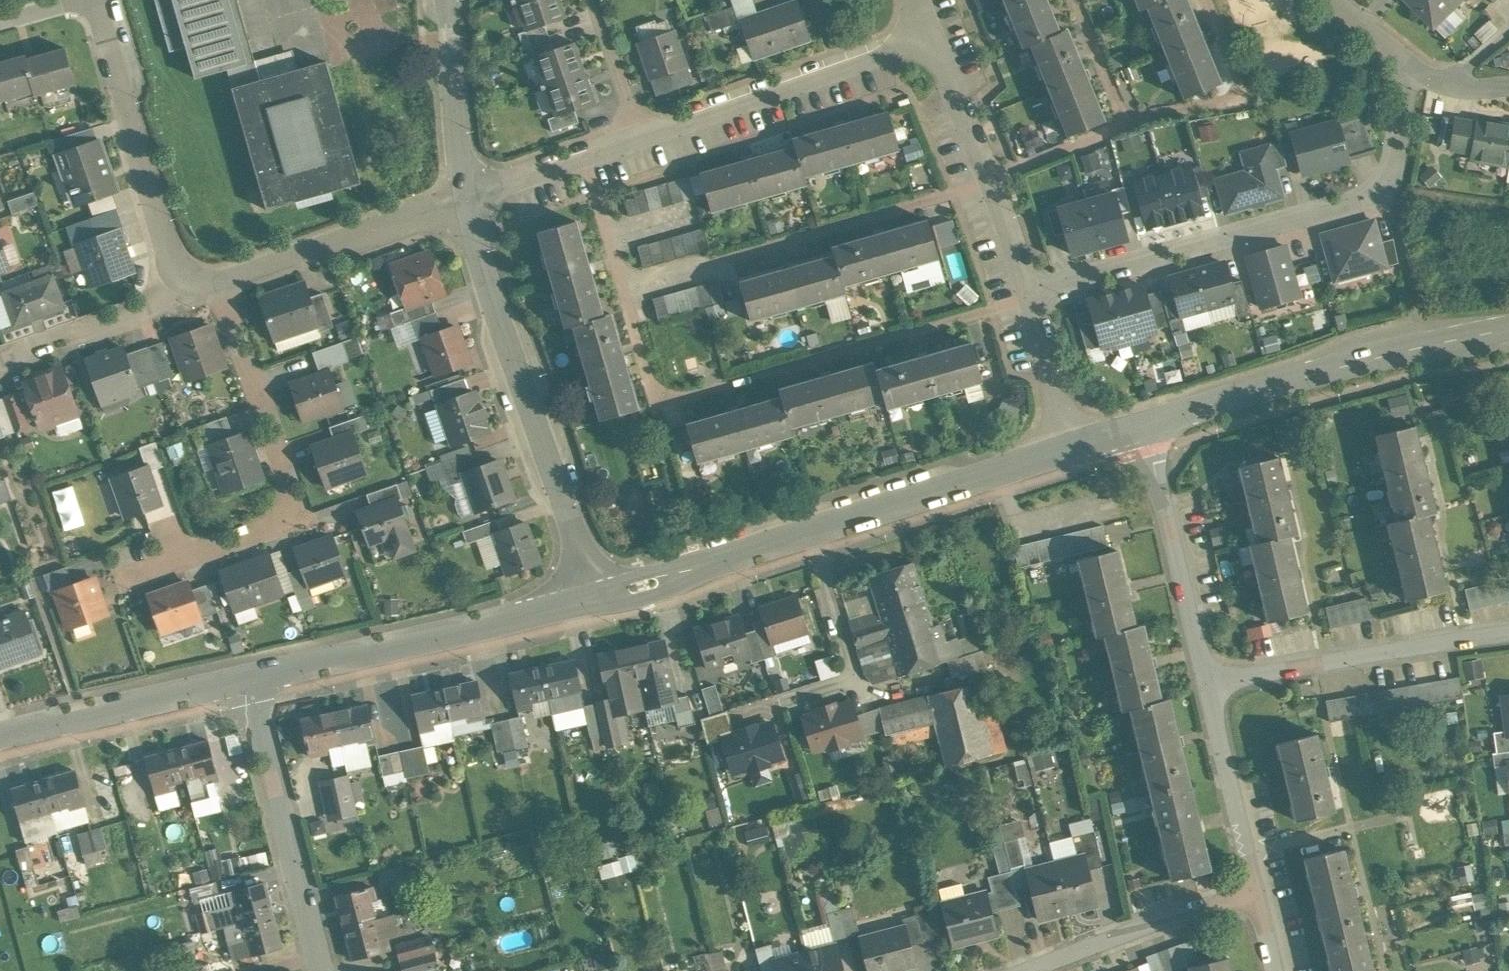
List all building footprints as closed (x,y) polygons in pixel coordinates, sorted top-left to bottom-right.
[(170,52),(187,47),(196,78),(247,63),(228,0),(155,0),(170,52)] [(525,30),(526,30),(545,24),(566,16),(560,0),(515,0),(525,30)] [(795,0),(741,19),(742,20),(746,19),(755,47),(769,42),(772,51),(808,38),(795,0)] [(1047,0),(1003,0),(1022,47),(1030,44),(1060,32),(1047,0)] [(1139,9),(1146,6),(1162,0),(1135,0),(1139,9)] [(1146,6),(1183,97),(1220,82),(1187,0),(1162,0),(1146,6)] [(1434,25),(1458,0),(1409,0),(1434,25)] [(732,5),(706,15),(712,31),(738,22),(732,5)] [(667,20),(657,23),(655,19),(637,25),(643,40),(638,42),(651,78),(652,78),(687,65),(675,29),(671,30),(667,20)] [(545,24),(526,30),(525,30),(518,32),(523,45),(549,36),(545,24)] [(1104,120),(1067,29),(1060,32),(1030,44),(1067,135),(1104,120)] [(549,36),(523,45),(527,58),(534,55),(553,48),(549,36)] [(553,48),(534,55),(544,85),(585,71),(575,41),(553,48)] [(81,80),(70,42),(32,53),(42,87),(43,91),(81,80)] [(0,58),(0,99),(42,87),(32,53),(31,50),(0,58)] [(326,60),(232,87),(267,209),(361,182),(326,60)] [(687,65),(652,78),(658,94),(693,82),(687,65)] [(585,71),(544,85),(555,115),(555,116),(574,109),(595,101),(585,71)] [(574,109),(555,116),(555,115),(548,118),(552,130),(578,121),(574,109)] [(887,111),(792,138),(795,145),(804,176),(898,150),(887,111)] [(1361,116),(1338,123),(1347,158),(1375,150),(1361,116)] [(1456,119),(1443,117),(1438,146),(1451,148),(1456,119)] [(1478,121),(1477,123),(1456,119),(1451,148),(1473,151),(1472,158),(1508,164),(1508,126),(1478,121)] [(1337,121),(1298,132),(1293,140),(1299,162),(1318,157),(1324,160),(1325,166),(1348,160),(1347,158),(1338,123),(1337,121)] [(1019,128),(1029,148),(1042,142),(1032,122),(1019,128)] [(924,152),(919,136),(900,142),(906,158),(924,152)] [(116,191),(97,139),(58,153),(72,193),(76,191),(80,204),(88,201),(111,193),(116,191)] [(1280,142),(1268,146),(1275,169),(1287,165),(1280,142)] [(795,145),(700,172),(711,211),(806,184),(804,176),(795,145)] [(1247,171),(1217,179),(1226,211),(1282,195),(1275,169),(1268,146),(1242,153),(1247,171)] [(1188,165),(1161,173),(1174,219),(1187,215),(1195,220),(1199,212),(1201,212),(1197,196),(1190,169),(1188,165)] [(1201,166),(1190,169),(1197,196),(1209,193),(1201,166)] [(1161,173),(1135,180),(1136,184),(1143,211),(1147,226),(1150,226),(1157,230),(1162,222),(1174,219),(1161,173)] [(695,197),(689,176),(678,179),(684,200),(695,197)] [(678,179),(667,182),(673,203),(684,200),(678,179)] [(667,182),(656,185),(662,206),(673,203),(667,182)] [(1136,184),(1124,187),(1132,214),(1143,211),(1136,184)] [(656,185),(644,188),(651,209),(662,206),(656,185)] [(644,188),(633,191),(639,213),(651,209),(644,188)] [(34,191),(8,200),(13,213),(39,204),(34,191)] [(639,213),(633,191),(622,195),(628,216),(639,213)] [(1114,192),(1086,200),(1099,246),(1127,239),(1114,192)] [(111,193),(88,201),(93,216),(113,210),(116,208),(111,193)] [(1075,199),(1065,202),(1062,206),(1059,207),(1066,232),(1072,254),(1099,246),(1086,200),(1080,202),(1075,199)] [(1059,207),(1047,211),(1054,235),(1066,232),(1059,207)] [(93,216),(90,218),(94,229),(117,221),(113,210),(93,216)] [(926,219),(832,246),(834,254),(843,285),(937,258),(926,219)] [(1374,219),(1322,234),(1334,280),(1386,265),(1380,241),(1374,219)] [(604,316),(577,221),(538,232),(565,327),(573,324),(604,316)] [(703,227),(692,230),(699,251),(709,248),(703,227)] [(120,228),(76,243),(91,286),(135,271),(120,228)] [(692,230),(681,234),(687,255),(699,251),(692,230)] [(681,234),(670,237),(676,258),(687,255),(681,234)] [(670,237),(659,240),(665,261),(676,258),(670,237)] [(10,265),(0,238),(0,268),(10,265)] [(1393,238),(1380,241),(1386,265),(1398,262),(1393,238)] [(659,240),(648,243),(654,264),(665,261),(659,240)] [(648,243),(637,246),(643,267),(654,264),(648,243)] [(1284,244),(1247,255),(1261,307),(1274,303),(1278,307),(1285,305),(1286,300),(1299,296),(1284,244)] [(429,251),(392,264),(399,285),(404,283),(412,305),(445,294),(429,251)] [(834,254),(740,281),(751,319),(845,292),(843,285),(834,254)] [(1223,261),(1196,269),(1207,307),(1233,300),(1234,300),(1229,282),(1223,261)] [(1196,269),(1169,276),(1175,297),(1180,315),(1181,315),(1207,307),(1196,269)] [(52,276),(5,292),(15,323),(63,306),(52,276)] [(718,279),(707,282),(713,304),(724,300),(718,279)] [(1241,279),(1229,282),(1234,300),(1233,300),(1238,317),(1250,313),(1241,279)] [(707,282),(696,286),(702,307),(713,304),(707,282)] [(305,284),(262,298),(275,338),(317,324),(318,324),(309,298),(305,284)] [(1142,284),(1116,292),(1129,338),(1155,330),(1155,328),(1145,294),(1142,284)] [(696,286),(685,289),(691,310),(702,307),(696,286)] [(685,289),(674,292),(680,313),(691,310),(685,289)] [(1161,289),(1145,294),(1155,328),(1170,324),(1164,300),(1161,289)] [(674,292),(663,295),(669,316),(680,313),(674,292)] [(1116,292),(1089,299),(1091,309),(1101,343),(1102,345),(1129,338),(1116,292)] [(323,293),(309,298),(318,324),(317,324),(320,331),(334,327),(323,293)] [(663,295),(652,298),(658,319),(669,316),(663,295)] [(1175,297),(1164,300),(1170,324),(1173,335),(1186,332),(1181,315),(1180,315),(1175,297)] [(1091,309),(1076,313),(1086,348),(1101,343),(1091,309)] [(436,311),(412,319),(419,339),(424,337),(424,336),(443,329),(436,311)] [(638,408),(611,313),(604,316),(573,324),(600,419),(638,408)] [(208,324),(175,336),(190,379),(223,367),(208,324)] [(443,329),(424,336),(424,337),(437,374),(469,362),(456,325),(443,329)] [(174,374),(162,341),(147,346),(159,380),(174,374)] [(343,341),(312,351),(318,367),(348,356),(343,341)] [(970,342),(876,369),(884,400),(887,407),(981,380),(970,342)] [(109,353),(89,360),(88,358),(86,359),(100,397),(117,391),(128,396),(135,393),(138,387),(126,353),(123,346),(108,351),(109,353)] [(147,346),(126,353),(138,387),(159,380),(147,346)] [(412,350),(422,375),(431,371),(422,346),(412,350)] [(873,361),(779,388),(781,396),(790,427),(884,400),(876,369),(873,361)] [(62,367),(29,379),(26,385),(27,388),(17,392),(29,422),(37,419),(40,426),(46,429),(55,426),(58,434),(82,426),(62,367)] [(329,369),(290,383),(304,422),(343,408),(329,369)] [(464,377),(430,389),(435,405),(438,404),(438,403),(469,392),(464,377)] [(469,392),(438,403),(438,404),(452,444),(489,432),(475,390),(469,392)] [(29,422),(17,392),(4,396),(16,430),(25,427),(29,422)] [(1389,398),(1392,410),(1408,407),(1405,395),(1389,398)] [(781,396),(686,423),(698,462),(792,434),(790,427),(781,396)] [(363,414),(329,426),(333,437),(352,431),(353,433),(368,427),(363,414)] [(227,415),(198,425),(202,437),(195,439),(199,449),(210,445),(210,444),(234,435),(227,415)] [(1435,512),(1414,425),(1375,435),(1395,520),(1396,521),(1427,513),(1428,513),(1435,512)] [(234,435),(210,444),(210,445),(226,491),(262,479),(246,431),(234,435)] [(333,437),(312,445),(324,481),(347,473),(349,479),(367,472),(353,433),(352,431),(333,437)] [(155,441),(139,446),(146,466),(147,466),(149,471),(164,466),(155,441)] [(1279,456),(1238,466),(1257,542),(1289,535),(1297,533),(1279,456)] [(498,459),(463,471),(477,511),(513,498),(498,459)] [(146,466),(113,478),(126,517),(161,505),(149,471),(147,466),(146,466)] [(0,505),(13,500),(5,479),(0,481),(0,504),(0,505)] [(397,483),(367,493),(371,506),(397,497),(397,499),(402,497),(397,483)] [(371,506),(358,511),(369,543),(386,537),(393,557),(415,549),(397,499),(397,497),(371,506)] [(1427,513),(1396,521),(1395,520),(1387,522),(1406,599),(1446,589),(1428,513),(1427,513)] [(496,518),(463,530),(467,543),(495,533),(495,532),(500,530),(496,518)] [(500,530),(495,532),(495,533),(499,543),(497,544),(507,574),(540,562),(525,521),(500,530)] [(1108,546),(1103,525),(1091,527),(1097,548),(1108,546)] [(1091,527),(1080,530),(1085,551),(1097,548),(1091,527)] [(1085,551),(1080,530),(1069,533),(1074,554),(1085,551)] [(1069,533),(1058,535),(1063,557),(1074,554),(1069,533)] [(1063,557),(1058,535),(1047,538),(1052,559),(1063,557)] [(1289,535),(1257,542),(1249,544),(1267,621),(1307,611),(1289,535)] [(333,537),(296,550),(307,584),(330,575),(332,579),(346,574),(333,537)] [(1047,538),(1035,541),(1041,562),(1052,559),(1047,538)] [(1035,541),(1024,543),(1030,565),(1041,562),(1035,541)] [(1024,543),(1013,546),(1018,567),(1030,565),(1024,543)] [(1136,626),(1117,549),(1077,559),(1096,636),(1103,634),(1136,626)] [(270,554),(221,571),(223,578),(234,606),(252,600),(254,604),(284,594),(270,554)] [(932,626),(912,562),(868,576),(881,618),(878,619),(873,612),(848,620),(857,646),(887,637),(899,675),(962,655),(956,637),(945,641),(940,624),(932,626)] [(66,566),(44,574),(51,594),(57,592),(56,590),(73,584),(66,566)] [(302,571),(291,575),(299,599),(311,595),(302,571)] [(73,584),(56,590),(57,592),(69,627),(106,614),(93,577),(73,584)] [(234,606),(223,578),(208,584),(218,612),(234,606)] [(1495,581),(1500,602),(1508,600),(1508,593),(1505,579),(1495,581)] [(1495,581),(1485,584),(1490,605),(1500,602),(1495,581)] [(190,583),(149,597),(162,632),(202,618),(192,589),(190,583)] [(218,612),(208,584),(192,589),(202,618),(218,612)] [(1485,584),(1475,586),(1480,607),(1490,605),(1485,584)] [(1475,586),(1465,589),(1470,610),(1480,607),(1475,586)] [(796,597),(761,608),(764,618),(771,641),(772,641),(806,630),(796,597)] [(1371,618),(1366,597),(1355,599),(1360,620),(1371,618)] [(1355,599),(1345,602),(1350,623),(1360,620),(1355,599)] [(1345,602),(1335,604),(1340,625),(1350,623),(1345,602)] [(1335,604),(1325,607),(1330,628),(1340,625),(1335,604)] [(3,617),(4,620),(0,621),(0,666),(14,661),(13,658),(38,649),(24,610),(3,617)] [(738,616),(696,629),(708,668),(749,656),(750,656),(743,633),(738,616)] [(764,618),(753,622),(755,629),(760,645),(771,641),(764,618)] [(1143,624),(1136,626),(1103,634),(1122,710),(1129,708),(1162,700),(1143,624)] [(755,629),(743,633),(750,656),(749,656),(751,662),(764,658),(760,645),(755,629)] [(664,639),(631,646),(638,678),(644,705),(672,699),(671,698),(674,697),(669,677),(672,676),(664,639)] [(771,641),(760,645),(764,658),(777,654),(772,641),(771,641)] [(631,646),(599,653),(607,690),(610,690),(622,687),(621,681),(638,678),(631,646)] [(889,652),(862,662),(870,682),(896,673),(889,652)] [(834,654),(816,657),(819,676),(838,673),(834,654)] [(574,659),(542,666),(549,697),(548,697),(552,713),(584,706),(574,659)] [(542,666),(510,673),(518,710),(533,707),(531,701),(548,697),(549,697),(542,666)] [(1459,676),(1448,678),(1452,699),(1463,697),(1459,676)] [(638,678),(621,681),(622,687),(610,690),(612,699),(612,698),(616,714),(645,707),(644,705),(638,678)] [(1448,678),(1438,680),(1442,701),(1452,699),(1448,678)] [(476,680),(443,687),(443,688),(444,688),(451,719),(468,715),(469,721),(484,718),(476,680)] [(1438,680),(1428,682),(1432,703),(1442,701),(1438,680)] [(1428,682),(1418,683),(1422,705),(1432,703),(1428,682)] [(1418,683),(1407,685),(1411,706),(1422,705),(1418,683)] [(715,684),(702,688),(710,715),(723,711),(715,684)] [(1407,685),(1397,687),(1401,708),(1411,706),(1407,685)] [(443,687),(412,695),(420,732),(435,728),(433,723),(451,719),(444,688),(443,688),(443,687)] [(1397,687),(1387,689),(1391,710),(1401,708),(1397,687)] [(1387,689),(1377,691),(1381,712),(1391,710),(1387,689)] [(1377,691),(1367,692),(1370,714),(1381,712),(1377,691)] [(1367,692),(1356,694),(1360,715),(1370,714),(1367,692)] [(688,694),(674,697),(672,698),(672,699),(678,727),(696,723),(688,694)] [(1356,694),(1346,696),(1350,717),(1360,715),(1356,694)] [(928,695),(879,707),(886,733),(892,732),(896,744),(937,734),(928,695)] [(1350,717),(1346,696),(1336,698),(1340,719),(1350,717)] [(1169,698),(1162,700),(1129,708),(1150,793),(1190,783),(1169,698)] [(1336,698),(1325,700),(1329,721),(1340,719),(1336,698)] [(834,703),(816,708),(818,712),(803,717),(813,750),(828,745),(829,749),(847,743),(846,740),(861,735),(850,702),(836,706),(834,703)] [(367,704),(335,711),(342,743),(359,739),(360,745),(375,742),(367,704)] [(710,715),(701,718),(707,744),(723,739),(722,738),(735,734),(727,710),(723,711),(710,715)] [(335,711),(302,719),(311,756),(326,752),(325,747),(342,743),(335,711)] [(521,715),(509,718),(515,748),(528,745),(521,715)] [(755,723),(737,729),(738,733),(735,734),(722,738),(723,739),(733,772),(748,767),(750,771),(768,765),(767,761),(782,756),(771,722),(756,727),(755,723)] [(1508,734),(1508,730),(1493,732),(1496,752),(1508,750),(1508,734)] [(1317,733),(1277,743),(1295,820),(1335,810),(1317,733)] [(209,739),(177,747),(186,778),(203,773),(204,779),(219,775),(209,739)] [(424,745),(400,750),(404,770),(406,777),(430,771),(424,745)] [(177,747),(145,756),(155,793),(170,789),(168,783),(186,778),(177,747)] [(400,750),(378,754),(383,775),(404,770),(400,750)] [(1492,753),(1494,766),(1507,764),(1507,763),(1508,763),(1508,750),(1496,752),(1492,753)] [(1507,763),(1507,764),(1494,766),(1498,794),(1508,793),(1508,763),(1507,763)] [(356,800),(365,797),(360,777),(350,780),(347,768),(316,777),(328,819),(358,810),(356,800)] [(75,770),(43,779),(52,810),(69,805),(71,811),(85,806),(75,770)] [(43,779),(11,788),(26,840),(58,831),(43,779)] [(1190,783),(1150,793),(1171,879),(1211,869),(1190,783)] [(102,826),(91,829),(96,849),(107,847),(102,826)] [(1094,831),(1072,836),(1077,858),(1084,856),(1088,869),(1102,866),(1094,831)] [(233,856),(219,857),(218,832),(208,832),(210,875),(233,874),(233,856)] [(1018,837),(1003,841),(1010,868),(1025,864),(1018,837)] [(1010,868),(1003,841),(992,844),(1000,873),(1011,870),(1010,868)] [(28,845),(16,848),(22,868),(34,864),(28,845)] [(1344,848),(1304,858),(1325,944),(1364,934),(1344,848)] [(73,853),(66,856),(69,866),(76,863),(73,853)] [(1077,858),(1055,864),(1067,910),(1096,902),(1088,869),(1084,856),(1077,858)] [(34,864),(22,868),(28,887),(39,884),(34,864)] [(404,864),(378,871),(381,885),(407,878),(404,864)] [(1055,864),(1026,871),(1038,917),(1067,910),(1055,864)] [(1000,873),(988,876),(992,891),(987,892),(992,912),(1020,905),(1011,870),(1000,873)] [(216,880),(189,887),(193,900),(220,893),(216,880)] [(264,880),(227,890),(231,904),(232,905),(238,904),(242,921),(273,913),(264,880)] [(373,886),(336,895),(345,927),(375,919),(370,901),(376,899),(373,886)] [(985,893),(943,904),(943,902),(941,903),(952,945),(954,945),(953,943),(995,933),(996,934),(998,934),(992,912),(987,892),(987,891),(985,892),(985,893)] [(929,902),(914,906),(916,914),(917,913),(924,941),(938,937),(929,902)] [(78,903),(58,909),(61,919),(81,914),(78,903)] [(231,904),(209,910),(214,928),(242,921),(238,904),(232,905),(231,904)] [(431,904),(420,907),(423,918),(434,916),(431,904)] [(209,909),(196,913),(201,932),(214,928),(209,910),(209,909)] [(839,909),(827,912),(834,940),(846,936),(839,909)] [(273,913),(242,921),(247,937),(241,939),(244,953),(281,943),(273,913)] [(916,914),(902,917),(904,925),(905,925),(910,944),(924,941),(917,913),(916,914)] [(381,918),(345,927),(353,959),(389,949),(386,936),(397,933),(392,915),(381,918)] [(859,937),(868,970),(890,970),(915,964),(910,944),(905,925),(904,925),(859,937)] [(214,928),(201,932),(206,951),(219,947),(214,928)] [(1325,944),(1331,970),(1373,970),(1364,934),(1325,944)] [(430,935),(395,945),(399,960),(434,950),(430,935)] [(1190,939),(1179,943),(1187,966),(1199,962),(1190,939)] [(1179,943),(1168,947),(1176,970),(1187,966),(1179,943)] [(806,953),(810,970),(843,970),(837,945),(806,953)] [(1157,952),(1164,970),(1173,970),(1176,970),(1168,947),(1157,952)] [(757,954),(760,965),(759,966),(760,970),(777,970),(774,961),(776,961),(773,949),(757,954)] [(399,960),(402,970),(416,970),(438,965),(434,950),(399,960)] [(726,950),(696,952),(697,970),(727,970),(726,950)] [(1146,956),(1151,970),(1164,970),(1157,952),(1146,956)] [(774,961),(777,970),(810,970),(806,953),(805,953),(776,961),(774,961)] [(1187,966),(1188,969),(1189,968),(1189,970),(1231,970),(1228,959),(1229,959),(1228,956),(1187,966)]
